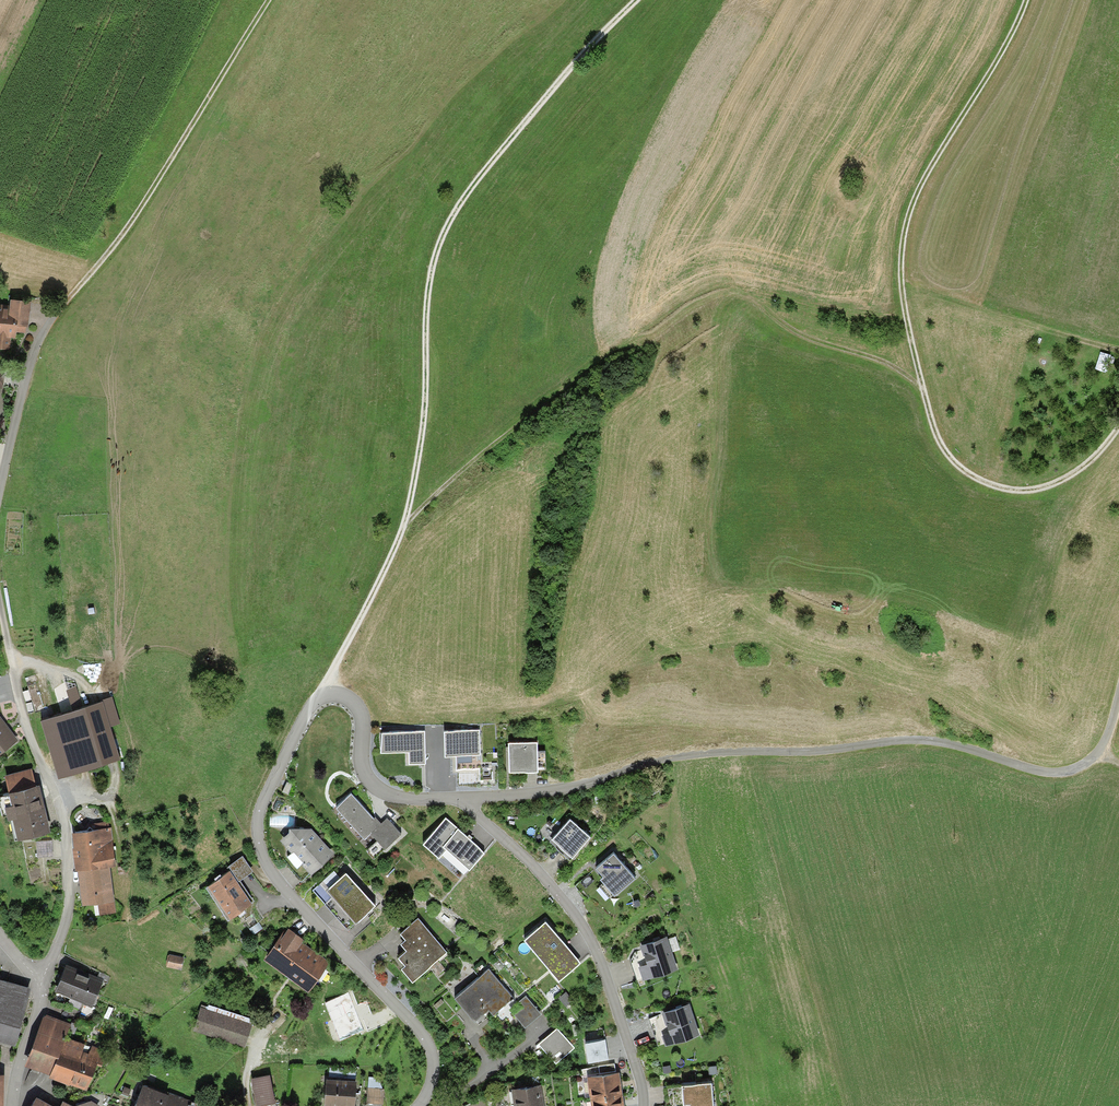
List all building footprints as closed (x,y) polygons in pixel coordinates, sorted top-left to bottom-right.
[(10,350),(11,339),(16,339),(17,333),(25,334),(25,327),(28,327),(30,302),(9,300),(9,306),(0,305),(0,349),(10,350)] [(379,600),(367,622),(372,625),(384,604),(379,600)] [(43,716),(58,772),(115,756),(106,724),(115,722),(108,698),(43,716)] [(0,714),(0,750),(17,738),(8,725),(0,714)] [(480,727),(444,727),(445,752),(456,752),(456,769),(480,769),(481,769),(480,727)] [(423,731),(380,732),(380,750),(408,749),(409,762),(424,761),(423,731)] [(537,737),(509,738),(509,749),(510,768),(537,768),(537,737)] [(9,786),(35,780),(32,767),(6,772),(9,786)] [(492,769),(481,769),(480,769),(480,778),(492,778),(492,769)] [(9,786),(12,799),(5,801),(8,814),(13,813),(18,835),(51,828),(48,813),(40,779),(35,780),(9,786)] [(656,781),(648,784),(651,791),(659,788),(656,781)] [(351,792),(335,806),(364,837),(370,831),(377,839),(367,849),(374,857),(401,832),(387,817),(381,823),(375,817),(374,818),(351,792)] [(470,867),(484,851),(469,837),(446,816),(423,841),(440,856),(448,847),(470,867)] [(572,818),(551,842),(570,858),(585,841),(591,834),(572,818)] [(290,827),(280,837),(291,850),(286,855),(297,867),(302,862),(310,871),(334,850),(311,825),(290,823),(290,827)] [(75,867),(78,866),(110,863),(115,862),(110,826),(73,831),(75,844),(73,844),(74,856),(75,867)] [(620,857),(614,851),(596,867),(605,876),(602,879),(616,894),(636,876),(620,857)] [(232,866),(239,876),(251,868),(242,854),(229,862),(232,866)] [(79,880),(82,900),(97,899),(113,897),(110,863),(78,866),(79,880)] [(232,866),(206,883),(227,915),(253,899),(244,885),(239,876),(232,866)] [(339,874),(334,869),(312,889),(348,929),(360,918),(378,902),(347,867),(339,874)] [(597,890),(605,899),(610,895),(602,886),(597,890)] [(113,897),(97,899),(98,914),(116,912),(113,897)] [(446,949),(418,916),(400,931),(405,937),(400,940),(407,948),(399,954),(405,961),(402,963),(412,976),(446,949)] [(546,919),(524,937),(558,977),(580,959),(568,945),(546,919)] [(282,931),(264,955),(308,986),(327,960),(304,943),(300,941),(304,936),(288,925),(284,932),(282,931)] [(656,937),(640,943),(642,949),(635,952),(630,960),(637,980),(679,966),(667,933),(656,937)] [(180,957),(168,955),(167,964),(179,966),(180,957)] [(103,977),(66,961),(55,986),(71,993),(68,1001),(79,1007),(83,999),(92,1003),(103,977)] [(489,969),(456,997),(474,1019),(488,1007),(493,1014),(505,1004),(513,998),(489,969)] [(14,1042),(31,984),(6,977),(0,975),(0,1038),(14,1042)] [(566,990),(559,996),(566,1004),(573,999),(566,990)] [(541,1012),(526,994),(518,1001),(523,1007),(515,1014),(525,1025),(541,1012)] [(688,1001),(662,1010),(662,1012),(649,1016),(658,1044),(698,1031),(688,1001)] [(251,1022),(200,1005),(192,1027),(243,1044),(251,1022)] [(101,1062),(106,1050),(66,1034),(71,1022),(47,1012),(42,1015),(24,1061),(50,1072),(49,1075),(69,1082),(70,1080),(72,1081),(86,1087),(97,1060),(101,1062)] [(557,1025),(538,1042),(556,1063),(576,1047),(557,1025)] [(587,1038),(588,1060),(610,1059),(609,1037),(587,1038)] [(599,1064),(601,1073),(616,1070),(614,1062),(599,1064)] [(716,1064),(707,1066),(708,1073),(717,1072),(716,1064)] [(328,1076),(327,1076),(324,1101),(339,1103),(354,1104),(357,1078),(355,1078),(356,1068),(329,1065),(328,1076)] [(587,1075),(592,1105),(625,1105),(624,1103),(622,1085),(620,1070),(616,1070),(601,1073),(587,1075)] [(251,1077),(257,1104),(275,1100),(270,1073),(251,1077)] [(369,1075),(367,1101),(383,1102),(384,1087),(383,1087),(380,1082),(381,1076),(369,1075)] [(144,1080),(134,1105),(190,1105),(191,1099),(144,1080)] [(711,1080),(664,1083),(666,1103),(685,1101),(690,1101),(691,1105),(713,1105),(711,1080)] [(512,1088),(515,1105),(544,1105),(541,1084),(512,1088)] [(28,1105),(76,1105),(73,1104),(63,1098),(58,1105),(37,1093),(28,1105)] [(462,1105),(487,1105),(484,1097),(462,1105)]
